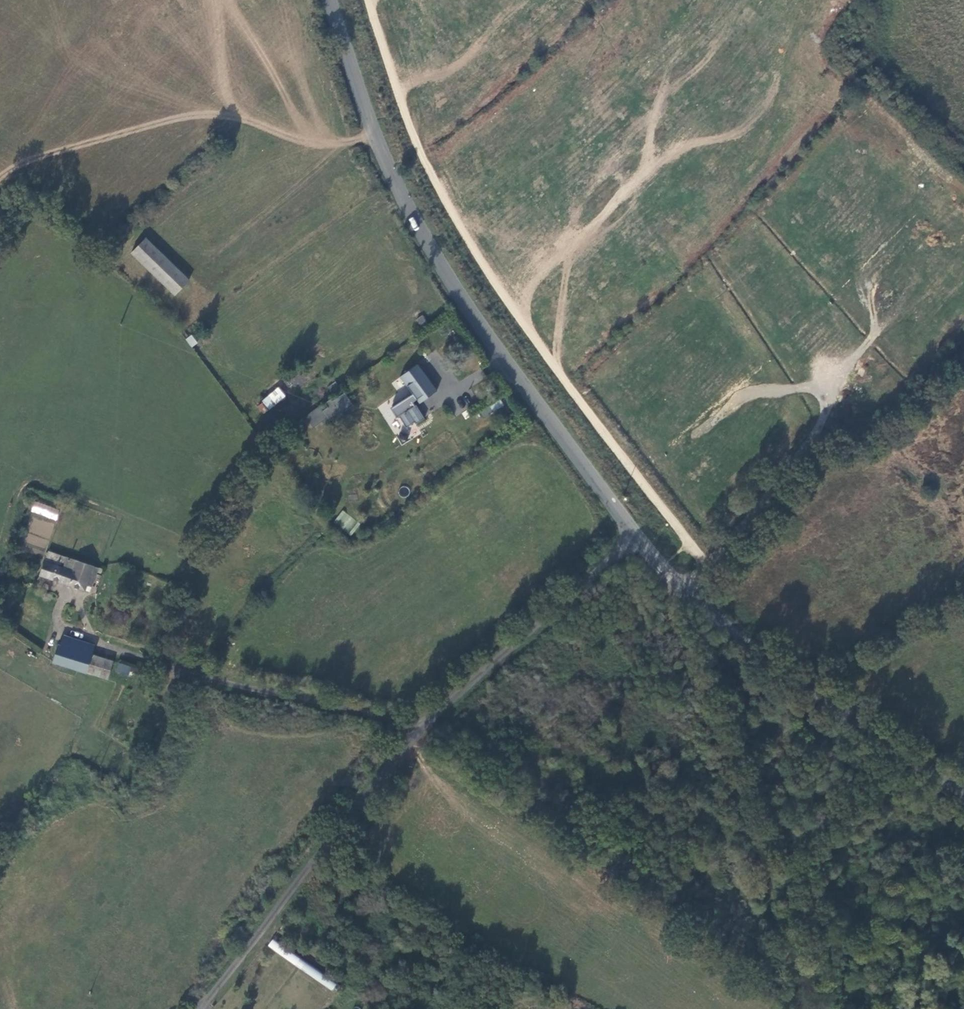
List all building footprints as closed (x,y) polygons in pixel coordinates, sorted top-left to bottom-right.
[(132,253),(176,298),(191,284),(147,238),(132,253)] [(794,302),(805,293),(796,282),(784,291),(794,302)] [(417,320),(423,327),(428,322),(423,315),(417,320)] [(185,340),(192,347),(198,342),(190,335),(185,340)] [(400,376),(419,401),(436,388),(417,363),(400,376)] [(261,398),(267,406),(284,393),(279,385),(261,398)] [(347,399),(339,388),(331,394),(339,405),(347,399)] [(337,407),(328,396),(322,400),(330,411),(337,407)] [(483,416),(504,406),(500,399),(480,408),(483,416)] [(326,415),(317,403),(303,413),(313,426),(326,415)] [(399,416),(406,424),(413,419),(417,424),(425,418),(414,404),(399,416)] [(399,494),(407,496),(409,488),(401,486),(399,494)] [(34,501),(30,512),(56,521),(60,510),(34,501)] [(343,510),(333,521),(350,536),(360,524),(343,510)] [(86,584),(92,586),(97,569),(49,551),(40,574),(85,589),(86,584)] [(19,586),(12,583),(4,604),(11,607),(19,586)] [(86,671),(90,655),(91,655),(93,645),(63,635),(60,643),(58,642),(52,661),(86,671)] [(112,661),(91,655),(90,655),(86,671),(108,677),(112,661)] [(115,671),(128,677),(132,667),(119,662),(115,671)] [(280,956),(286,948),(273,939),(267,947),(280,956)] [(280,956),(295,966),(299,959),(300,958),(286,948),(280,956)] [(299,959),(295,966),(333,992),(338,985),(299,959)]
